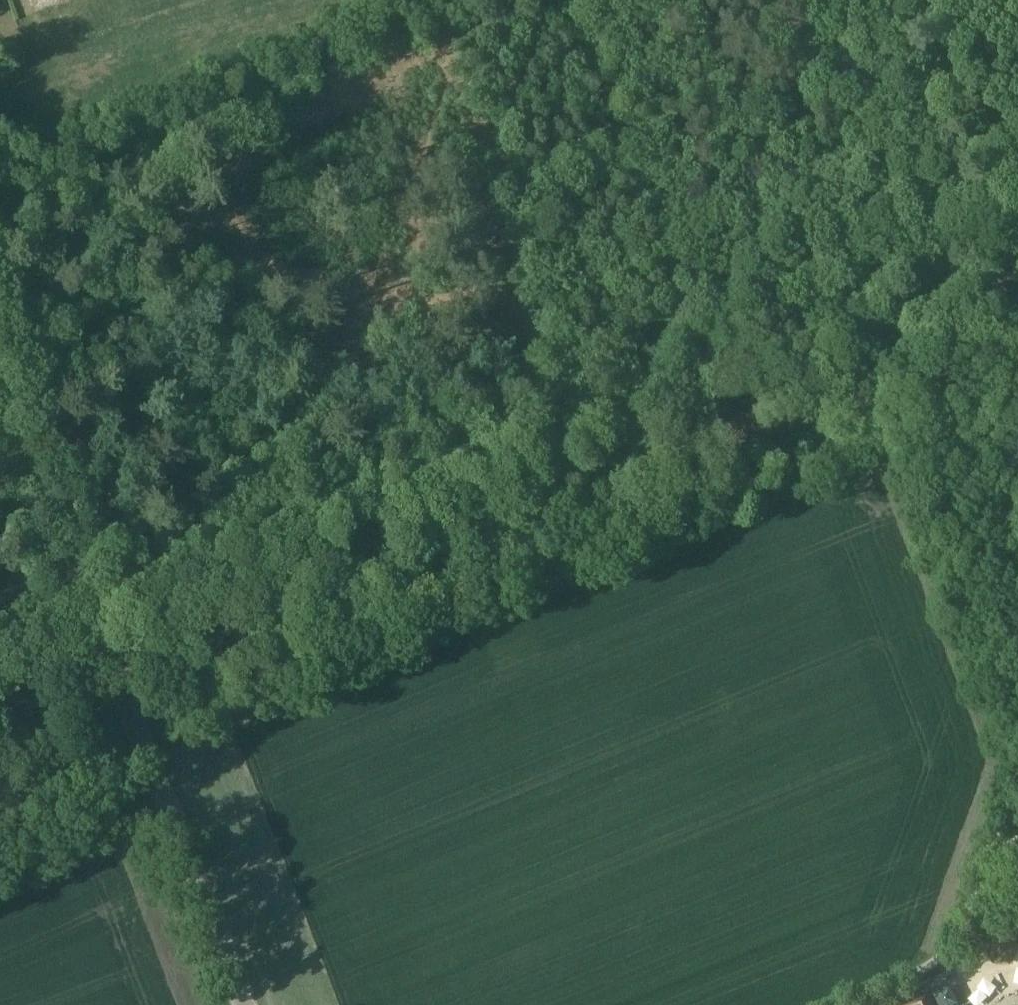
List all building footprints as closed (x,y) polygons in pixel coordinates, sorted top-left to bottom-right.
[(928,994),(899,1004),(932,1004),(928,994)]
